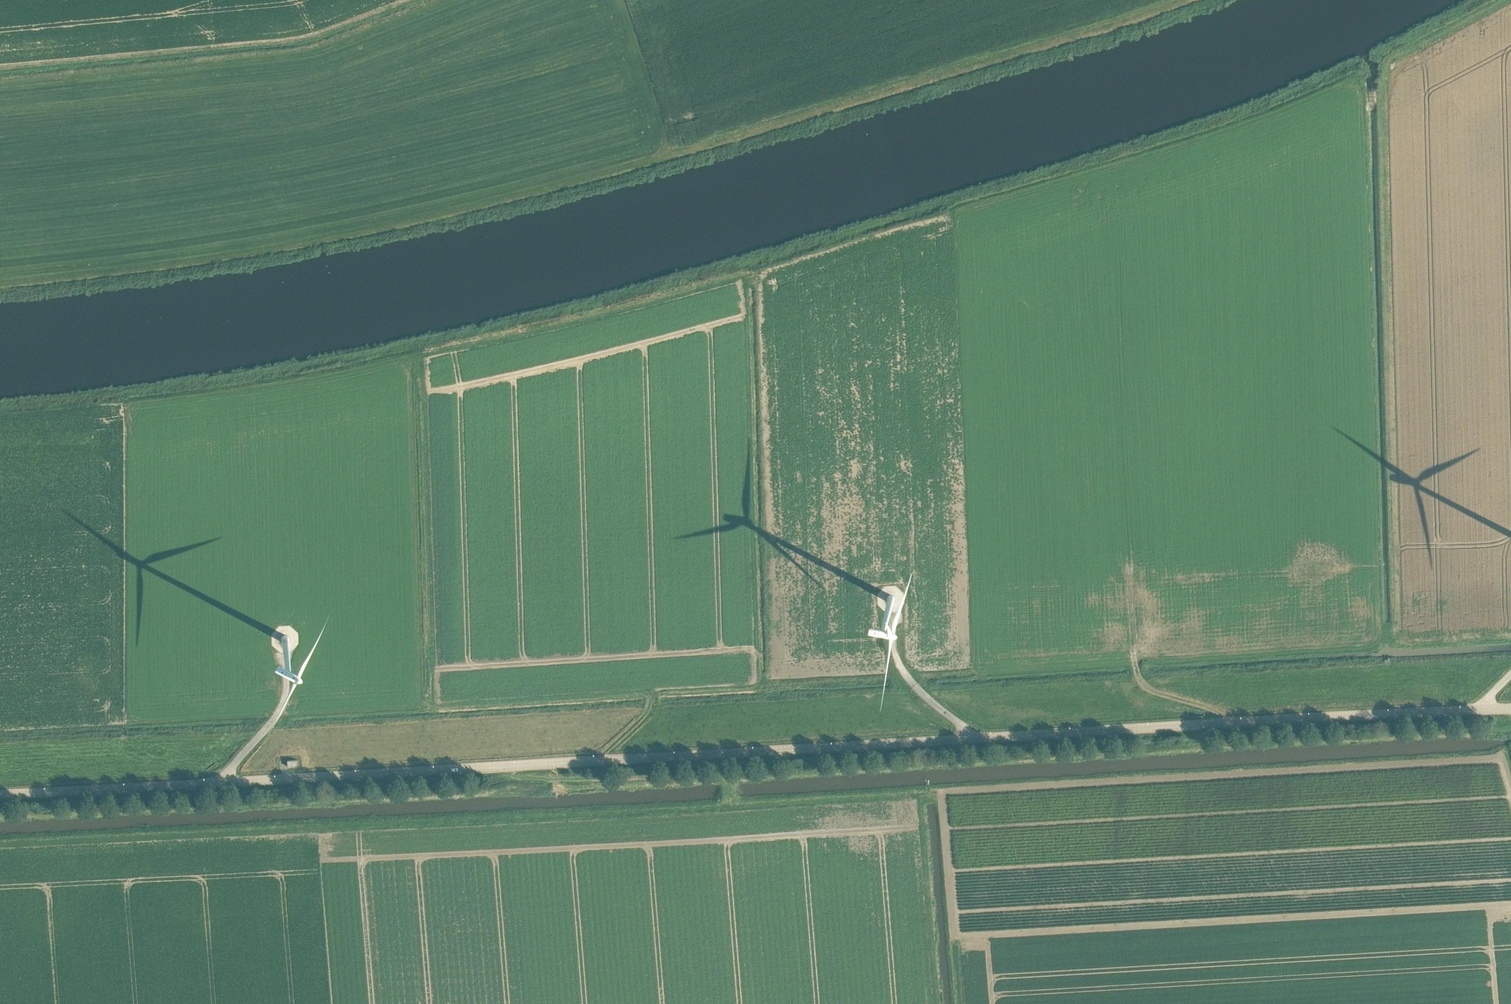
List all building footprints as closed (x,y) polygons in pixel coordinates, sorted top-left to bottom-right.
[(298,758),(306,756),(305,749),(296,751),(298,758)]
